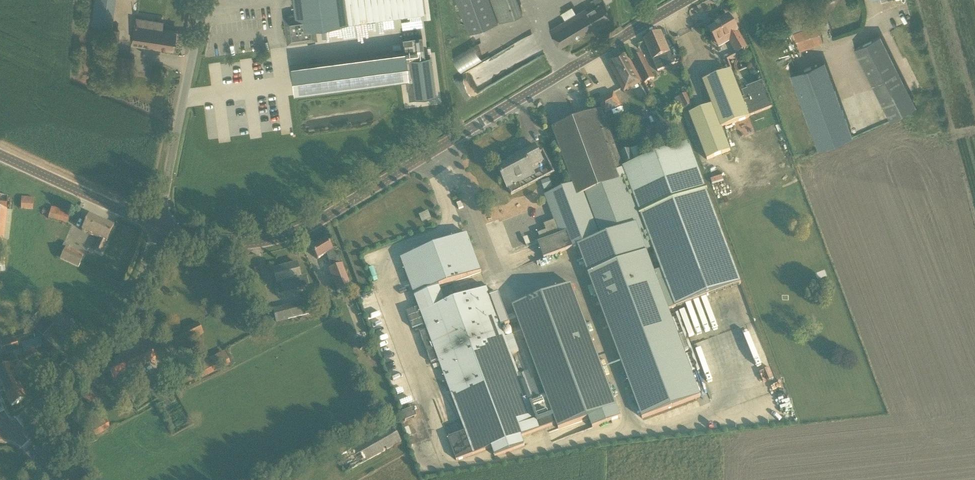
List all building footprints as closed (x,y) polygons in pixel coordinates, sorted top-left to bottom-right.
[(116,0),(94,0),(93,23),(115,24),(116,0)] [(299,41),(318,39),(317,34),(317,31),(316,27),(424,13),(422,0),(293,0),(295,15),(289,16),(283,16),(284,22),(287,43),(299,41)] [(490,0),(457,0),(469,33),(498,22),(490,0)] [(523,13),(518,0),(492,0),(500,22),(523,13)] [(580,11),(590,28),(610,16),(602,2),(588,10),(586,7),(580,11)] [(590,28),(580,11),(550,29),(560,46),(590,28)] [(737,53),(747,47),(738,32),(728,15),(720,20),(722,23),(716,26),(709,30),(717,44),(719,47),(730,41),(737,53)] [(145,26),(134,24),(131,42),(173,49),(175,31),(162,29),(163,22),(145,19),(145,26)] [(794,32),(799,50),(824,42),(818,24),(794,32)] [(661,31),(644,39),(658,72),(675,64),(661,31)] [(880,35),(854,48),(890,120),(916,107),(880,35)] [(401,79),(406,78),(407,78),(409,93),(434,90),(435,96),(434,96),(435,96),(430,56),(425,57),(422,36),(402,38),(404,50),(290,65),(291,76),(298,75),(300,90),(400,77),(401,79)] [(477,43),(453,58),(462,72),(485,58),(477,43)] [(624,92),(642,82),(626,54),(609,64),(624,92)] [(642,54),(632,59),(645,84),(654,79),(642,54)] [(454,78),(466,99),(508,77),(496,55),(454,78)] [(825,61),(791,73),(798,92),(800,99),(805,112),(818,149),(853,136),(839,99),(833,84),(825,61)] [(703,81),(712,105),(689,114),(706,160),(730,151),(721,128),(749,118),(749,117),(771,109),(764,90),(742,99),(731,71),(703,81)] [(605,114),(620,106),(614,93),(598,101),(605,114)] [(688,97),(681,100),(685,109),(692,105),(688,97)] [(659,125),(664,122),(657,108),(654,110),(653,114),(659,125)] [(556,138),(573,184),(544,195),(555,222),(559,235),(538,243),(544,259),(578,246),(636,224),(646,252),(653,249),(623,168),(605,120),(601,110),(553,129),(556,138)] [(647,120),(640,124),(642,129),(650,124),(647,120)] [(688,143),(623,168),(665,279),(676,308),(741,284),(688,143)] [(532,167),(543,161),(535,145),(512,157),(513,160),(497,168),(508,189),(509,188),(512,194),(521,189),(519,184),(536,175),(532,167)] [(631,150),(621,153),(625,166),(635,162),(631,150)] [(550,188),(547,179),(541,181),(544,190),(550,188)] [(21,197),(21,210),(33,210),(34,198),(21,197)] [(51,207),(48,219),(67,224),(70,212),(51,207)] [(113,228),(88,216),(82,231),(99,239),(94,250),(101,253),(106,242),(107,242),(113,228)] [(668,311),(676,308),(665,279),(658,282),(646,252),(636,224),(578,246),(642,419),(701,397),(668,311)] [(469,443),(453,449),(452,449),(456,461),(492,448),(495,457),(524,446),(521,437),(539,430),(537,423),(511,355),(519,352),(513,336),(505,338),(501,327),(510,324),(499,294),(490,297),(487,289),(445,304),(434,308),(428,292),(439,288),(439,287),(481,272),(467,234),(401,259),(415,296),(419,307),(407,312),(413,328),(425,324),(427,330),(421,333),(420,332),(431,364),(432,364),(432,363),(438,360),(465,433),(469,443)] [(317,260),(327,254),(331,268),(328,270),(337,292),(351,286),(342,264),(341,264),(335,248),(331,250),(326,240),(311,249),(317,260)] [(60,259),(78,268),(81,262),(84,257),(69,249),(65,248),(60,259)] [(276,283),(290,280),(293,290),(309,286),(306,276),(301,277),(297,262),(272,269),(276,283)] [(801,272),(816,268),(815,263),(800,268),(801,272)] [(603,413),(606,423),(620,418),(571,285),(512,306),(553,417),(537,423),(539,430),(556,424),(558,429),(603,413)] [(313,302),(308,303),(308,300),(285,306),(288,319),(290,319),(291,322),(294,321),(293,318),(311,313),(310,309),(315,308),(313,302)] [(198,322),(171,335),(177,347),(203,334),(198,322)] [(363,337),(355,340),(359,351),(367,348),(363,337)] [(19,348),(16,338),(0,343),(0,350),(1,354),(19,348)] [(38,339),(21,345),(24,353),(41,347),(38,339)] [(128,373),(157,359),(151,347),(122,362),(122,361),(107,369),(115,382),(128,375),(128,373)] [(208,360),(196,366),(202,379),(215,372),(208,360)] [(11,364),(0,369),(0,381),(11,406),(27,399),(11,364)] [(81,396),(94,410),(103,402),(91,388),(81,396)] [(405,421),(416,417),(413,408),(402,413),(405,421)] [(108,427),(103,418),(89,426),(94,435),(108,427)] [(691,433),(720,429),(719,423),(691,428),(691,433)] [(401,443),(392,425),(336,457),(345,474),(401,443)]
